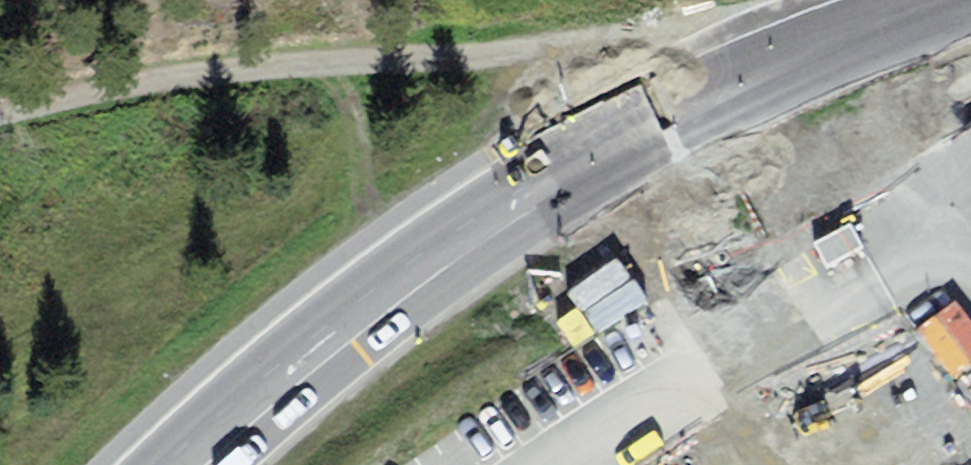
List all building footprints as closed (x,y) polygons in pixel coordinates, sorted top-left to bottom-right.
[(865,252),(851,227),(815,247),(829,273),(865,252)]
